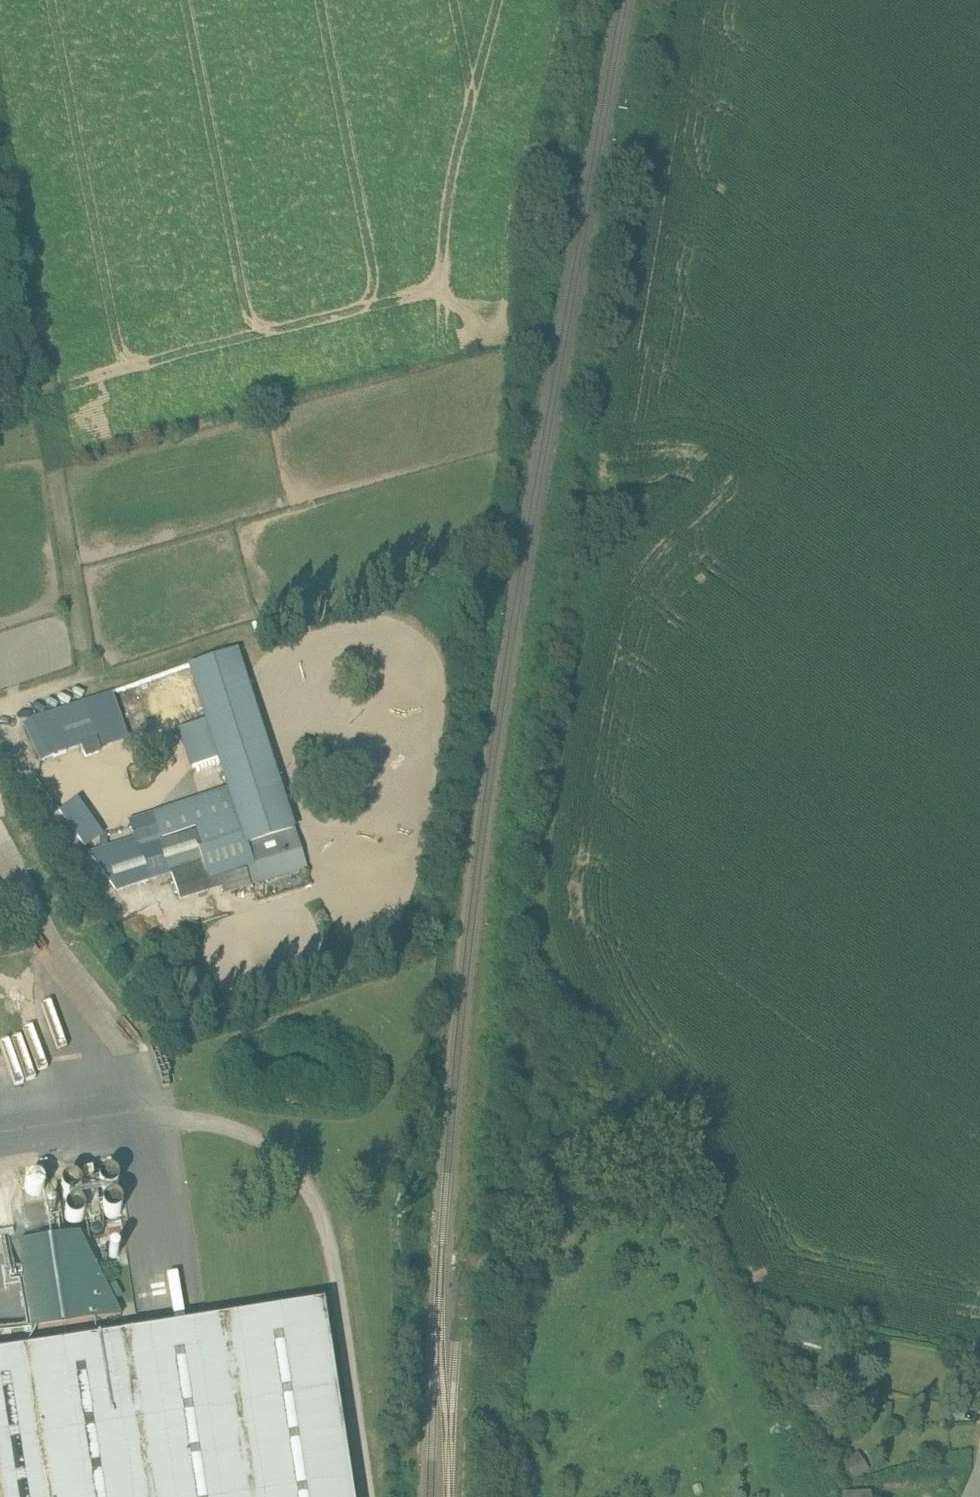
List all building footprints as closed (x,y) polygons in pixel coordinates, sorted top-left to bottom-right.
[(294,826),(236,649),(190,664),(208,719),(181,728),(193,764),(220,756),(229,785),(247,841),(294,826)] [(112,691),(38,717),(25,722),(42,757),(54,752),(55,754),(82,743),(86,754),(100,748),(95,734),(123,723),(112,691)] [(229,785),(153,810),(155,814),(131,820),(132,824),(137,837),(102,848),(91,851),(115,886),(171,868),(180,895),(221,883),(223,888),(306,864),(294,827),(294,826),(247,841),(229,785)] [(132,824),(101,834),(102,848),(137,837),(132,824)] [(47,1191),(56,1234),(84,1229),(82,1223),(129,1214),(119,1165),(24,1183),(26,1195),(47,1191)] [(80,1234),(19,1243),(32,1328),(121,1315),(121,1313),(80,1235),(80,1234)] [(0,1354),(0,1496),(353,1496),(324,1304),(0,1354)] [(854,1480),(869,1471),(856,1453),(843,1462),(854,1480)]
